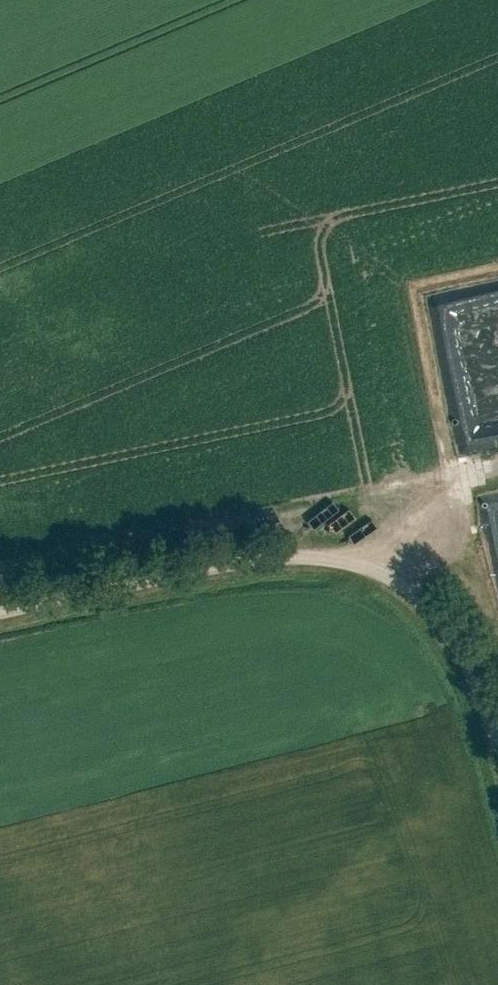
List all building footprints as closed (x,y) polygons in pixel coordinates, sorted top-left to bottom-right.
[(290,529),(301,540),(317,523),(307,513),(290,529)]
